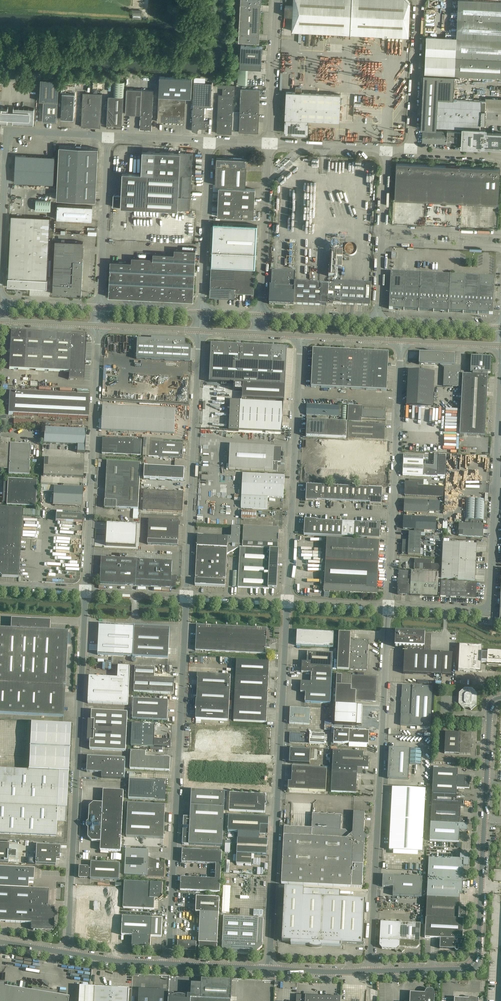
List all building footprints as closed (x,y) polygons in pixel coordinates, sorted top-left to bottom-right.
[(261,0),(240,0),(238,41),(259,42),(261,0)] [(292,31),(408,37),(410,3),(408,0),(293,0),(293,6),(285,5),(284,16),(293,16),(292,31)] [(426,74),(455,75),(500,77),(500,1),(480,0),(458,0),(456,37),(454,37),(426,74)] [(133,11),(133,19),(142,19),(142,11),(133,11)] [(426,74),(454,37),(426,36),(424,74),(426,74)] [(248,68),(260,69),(261,69),(262,46),(241,45),(240,68),(238,68),(238,83),(247,84),(248,68)] [(184,123),(185,98),(191,98),(192,83),(192,78),(159,76),(157,122),(184,123)] [(421,130),(436,130),(437,127),(463,128),(462,131),(462,132),(462,146),(479,147),(479,146),(500,147),(500,146),(500,133),(485,132),(485,129),(480,129),(480,125),(485,125),(485,110),(485,107),(485,101),(481,100),(466,100),(438,98),(439,78),(423,77),(421,130)] [(43,101),(58,102),(59,80),(41,79),(40,101),(43,101)] [(211,99),(211,91),(212,83),(212,80),(203,80),(203,79),(194,79),(193,98),(211,99)] [(107,125),(106,128),(114,128),(115,128),(117,128),(117,125),(122,125),(124,97),(124,82),(114,81),(114,96),(108,96),(107,125)] [(223,88),(222,95),(233,95),(234,95),(235,85),(218,84),(218,87),(223,88)] [(126,88),(125,114),(140,115),(142,90),(127,88),(126,88)] [(260,89),(241,88),(240,113),(259,114),(260,89)] [(142,90),(140,115),(140,129),(152,130),(154,90),(151,90),(142,90)] [(308,120),(339,121),(341,94),(286,92),(285,119),(286,119),(308,120)] [(75,94),(62,93),(61,118),(73,119),(75,94)] [(83,93),(81,126),(88,127),(100,128),(102,94),(83,93)] [(217,120),(232,120),(233,95),(222,95),(219,94),(217,120)] [(211,99),(193,98),(193,106),(192,120),(192,128),(192,130),(192,131),(193,131),(197,133),(198,132),(198,130),(199,130),(199,129),(199,128),(208,129),(208,121),(204,120),(205,107),(211,107),(211,99)] [(57,122),(58,102),(43,101),(42,122),(57,122)] [(8,123),(8,107),(0,107),(0,123),(8,123)] [(8,116),(8,118),(13,118),(13,123),(34,124),(34,108),(13,107),(13,113),(8,112),(8,116)] [(259,114),(240,113),(239,132),(258,133),(259,114)] [(308,120),(286,119),(285,121),(284,134),(308,135),(309,122),(308,122),(308,120)] [(217,133),(231,134),(232,120),(217,120),(217,133)] [(423,130),(422,143),(446,144),(446,145),(451,146),(451,145),(462,146),(462,131),(447,131),(423,130)] [(56,200),(88,201),(96,201),(98,149),(88,148),(59,147),(56,200)] [(113,195),(113,207),(117,207),(138,208),(167,209),(169,209),(190,210),(191,188),(192,188),(192,185),(191,185),(193,153),(142,151),(141,173),(123,172),(122,195),(113,195)] [(16,155),(14,182),(53,184),(55,157),(16,155)] [(216,164),(231,165),(232,158),(216,157),(216,164)] [(231,165),(247,166),(247,159),(232,158),(231,165)] [(394,199),(411,200),(413,164),(396,163),(394,199)] [(231,165),(216,164),(215,185),(230,186),(231,165)] [(482,167),(413,164),(411,200),(481,204),(482,167)] [(246,187),(246,172),(247,166),(231,165),(230,186),(246,187)] [(481,204),(498,205),(500,168),(482,167),(481,204)] [(52,188),(36,187),(36,199),(51,199),(52,188)] [(237,198),(237,188),(219,187),(218,197),(237,198)] [(237,198),(255,199),(255,189),(237,188),(237,198)] [(218,197),(218,206),(236,208),(237,198),(218,197)] [(254,208),(255,199),(237,198),(236,208),(254,208)] [(35,212),(44,212),(51,212),(51,201),(36,201),(35,212)] [(88,206),(57,205),(56,219),(92,221),(93,207),(88,206)] [(236,217),(236,208),(218,206),(217,216),(236,217)] [(254,208),(236,208),(236,217),(254,218),(254,208)] [(35,217),(11,216),(8,286),(47,288),(47,277),(50,277),(51,261),(48,261),(50,218),(50,213),(44,213),(44,212),(35,212),(35,217)] [(212,250),(256,253),(257,225),(213,223),(212,250)] [(55,241),(53,294),(82,295),(83,262),(82,262),(83,242),(55,241)] [(174,249),(174,254),(172,300),(193,301),(196,250),(174,249)] [(211,266),(255,268),(256,253),(212,250),(211,250),(212,251),(211,266)] [(336,267),(342,267),(342,258),(343,252),(330,252),(328,276),(336,277),(336,267)] [(150,299),(172,300),(174,254),(153,253),(152,258),(150,299)] [(129,298),(150,299),(152,258),(131,257),(131,262),(129,298)] [(108,297),(129,298),(131,262),(110,261),(108,297)] [(255,268),(211,266),(210,286),(235,287),(235,292),(254,293),(255,268)] [(321,305),(322,283),(295,282),(295,272),(272,270),(271,287),(270,287),(269,304),(294,305),(294,304),(321,305)] [(405,273),(391,272),(389,309),(404,310),(405,273)] [(421,274),(405,273),(404,310),(419,310),(421,274)] [(451,275),(421,274),(419,310),(449,312),(451,275)] [(466,276),(451,275),(449,312),(464,313),(466,276)] [(480,277),(466,276),(464,313),(478,313),(480,277)] [(495,277),(480,277),(478,313),(493,314),(495,277)] [(322,283),(321,305),(333,306),(333,304),(370,306),(371,284),(334,282),(334,284),(322,283)] [(209,296),(234,297),(235,292),(235,287),(210,286),(209,296)] [(10,343),(9,369),(31,370),(33,332),(11,331),(10,339),(10,343)] [(31,370),(54,371),(54,352),(55,333),(33,332),(31,370)] [(54,371),(69,372),(70,352),(70,334),(55,333),(54,352),(54,371)] [(69,372),(68,380),(83,380),(85,352),(85,335),(70,334),(70,352),(69,372)] [(151,348),(155,348),(155,345),(185,347),(185,340),(152,338),(152,340),(151,348)] [(137,347),(151,348),(152,340),(138,339),(137,347)] [(269,400),(271,352),(272,347),(211,344),(209,382),(243,384),(242,398),(243,398),(243,401),(204,399),(203,428),(282,432),(283,403),(246,401),(246,398),(269,400)] [(155,348),(155,352),(155,360),(191,362),(191,352),(191,347),(185,347),(155,345),(155,348)] [(155,360),(155,352),(155,348),(151,348),(137,347),(137,359),(155,360)] [(272,347),(271,352),(269,400),(285,400),(287,352),(287,348),(272,347)] [(387,391),(389,353),(313,349),(311,387),(387,391)] [(455,355),(444,354),(420,353),(419,365),(440,366),(444,368),(443,387),(460,387),(461,366),(454,366),(455,355)] [(485,436),(488,376),(488,373),(491,373),(491,360),(489,357),(484,357),(483,357),(483,356),(482,356),(481,355),(481,356),(480,356),(479,356),(479,357),(474,357),(471,359),(470,372),(473,373),(473,375),(471,375),(463,375),(460,435),(485,436)] [(406,406),(428,407),(433,408),(435,372),(408,371),(406,406)] [(104,400),(115,401),(116,381),(105,380),(104,400)] [(88,419),(88,417),(89,396),(14,393),(9,393),(8,414),(13,415),(88,419)] [(339,407),(307,405),(307,415),(339,417),(339,407)] [(386,408),(362,407),(348,406),(347,422),(361,423),(362,419),(386,420),(386,408)] [(103,407),(101,431),(174,434),(175,410),(103,407)] [(13,416),(13,426),(33,427),(34,420),(18,419),(18,417),(13,416)] [(306,437),(347,439),(347,423),(307,421),(306,437)] [(385,425),(349,423),(348,439),(384,441),(385,425)] [(44,428),(43,444),(77,445),(77,453),(85,453),(86,431),(86,430),(85,430),(44,428)] [(10,444),(11,438),(0,438),(0,443),(0,468),(9,469),(10,444)] [(103,438),(102,454),(141,456),(142,440),(103,438)] [(183,443),(149,441),(149,457),(182,458),(183,443)] [(328,441),(327,470),(378,472),(378,465),(383,465),(384,444),(379,444),(328,441)] [(30,445),(10,444),(9,469),(8,474),(29,475),(30,445)] [(273,471),(273,459),(274,447),(230,445),(229,469),(273,471)] [(462,446),(461,454),(476,455),(477,447),(462,446)] [(403,465),(426,467),(426,465),(423,465),(423,456),(403,455),(403,465)] [(438,467),(446,467),(446,455),(438,455),(438,467)] [(44,458),(43,476),(83,478),(84,461),(44,458)] [(117,508),(133,509),(138,509),(140,463),(107,462),(105,500),(104,505),(105,505),(105,508),(115,508),(115,509),(117,509),(117,508)] [(438,467),(438,472),(426,469),(426,467),(403,465),(403,475),(422,476),(437,477),(437,476),(445,476),(446,467),(438,467)] [(144,479),(184,481),(184,469),(144,467),(144,479)] [(243,474),(242,496),(247,496),(268,497),(274,497),(283,498),(284,494),(284,476),(248,474),(243,474)] [(387,482),(377,482),(377,480),(326,477),(326,483),(387,486),(387,482)] [(36,480),(7,479),(7,481),(3,480),(2,501),(6,502),(6,505),(35,506),(36,480)] [(423,496),(423,486),(424,480),(409,479),(409,482),(405,482),(405,495),(423,496)] [(320,486),(308,485),(307,485),(306,485),(306,493),(320,494),(320,486)] [(53,486),(53,491),(52,504),(82,506),(83,488),(53,486)] [(423,486),(423,496),(443,497),(443,487),(423,486)] [(368,488),(368,496),(382,497),(382,489),(368,488)] [(148,491),(147,511),(182,512),(183,492),(148,491)] [(317,501),(320,501),(320,494),(306,493),(306,501),(317,502),(317,501)] [(247,496),(242,496),(241,508),(267,509),(268,497),(247,496)] [(368,503),(370,503),(370,504),(381,505),(382,497),(368,496),(368,503)] [(466,498),(465,519),(483,520),(484,499),(466,498)] [(405,500),(404,512),(428,513),(429,501),(405,500)] [(0,508),(0,557),(20,558),(22,509),(0,508)] [(257,512),(242,511),(241,519),(256,519),(257,512)] [(82,515),(56,514),(55,521),(81,522),(82,515)] [(404,516),(403,529),(435,530),(436,518),(404,516)] [(319,521),(316,521),(316,520),(305,519),(304,527),(318,528),(319,521)] [(148,540),(178,542),(179,521),(149,520),(148,540)] [(369,523),(367,523),(366,530),(380,531),(380,523),(369,522),(369,523)] [(135,525),(105,524),(104,546),(134,547),(135,525)] [(483,525),(459,524),(458,536),(482,537),(483,525)] [(198,536),(197,547),(196,577),(197,577),(197,579),(195,579),(195,586),(208,586),(213,586),(225,587),(226,581),(225,581),(225,578),(226,579),(227,554),(240,547),(243,547),(243,545),(240,544),(240,527),(232,527),(231,537),(198,536)] [(244,527),(243,545),(243,547),(278,549),(279,528),(244,527)] [(318,528),(304,527),(304,535),(318,536),(318,528)] [(380,539),(380,531),(366,530),(366,538),(379,539),(380,539)] [(409,541),(408,553),(408,554),(420,555),(421,533),(409,532),(409,541)] [(327,540),(326,562),(378,564),(379,542),(327,540)] [(442,563),(475,564),(476,544),(443,543),(442,563)] [(240,548),(239,564),(238,588),(269,589),(269,587),(275,587),(277,550),(272,550),(272,549),(240,548)] [(101,571),(136,573),(137,560),(127,559),(127,555),(120,555),(120,559),(101,558),(101,571)] [(0,557),(0,575),(1,577),(19,577),(20,558),(0,557)] [(414,569),(440,571),(440,565),(431,564),(431,560),(414,559),(414,569)] [(137,560),(136,573),(135,586),(176,588),(176,577),(171,576),(172,561),(137,560)] [(378,564),(326,562),(325,562),(324,592),(333,592),(334,585),(340,586),(347,586),(355,586),(377,587),(378,564)] [(440,575),(440,579),(441,579),(441,580),(475,581),(475,564),(442,563),(441,575),(440,575)] [(136,573),(101,571),(100,584),(135,586),(136,573)] [(438,573),(411,571),(399,571),(398,580),(397,584),(398,584),(398,595),(409,596),(409,595),(410,595),(410,596),(437,597),(438,579),(440,579),(440,575),(438,575),(438,573)] [(466,598),(467,583),(441,581),(440,597),(466,598)] [(476,599),(476,590),(476,583),(467,582),(467,583),(466,598),(476,599)] [(67,632),(49,631),(50,621),(11,619),(10,629),(0,628),(0,714),(63,717),(67,632)] [(119,626),(99,625),(98,655),(113,656),(114,631),(119,631),(119,626)] [(113,656),(168,659),(169,628),(119,626),(119,631),(114,631),(113,656)] [(266,654),(266,652),(267,629),(196,626),(195,651),(266,654)] [(334,633),(297,631),(296,646),(333,648),(334,633)] [(368,640),(350,640),(351,633),(339,632),(337,669),(349,670),(367,671),(368,640)] [(405,651),(430,653),(431,635),(395,633),(395,647),(403,647),(405,651)] [(482,652),(482,646),(459,645),(458,671),(481,672),(481,664),(487,664),(486,665),(500,666),(500,652),(487,651),(487,654),(482,653),(482,652)] [(404,652),(403,674),(442,676),(443,653),(430,653),(405,651),(404,651),(403,652),(404,652)] [(302,667),(332,669),(333,654),(307,652),(307,662),(302,662),(302,667)] [(442,676),(451,676),(452,654),(443,653),(442,676)] [(236,676),(268,677),(269,662),(236,660),(236,676)] [(88,704),(128,706),(130,668),(118,667),(118,679),(89,677),(88,704)] [(331,679),(332,669),(302,667),(301,673),(311,673),(311,678),(331,679)] [(173,695),(174,679),(154,678),(155,669),(135,668),(134,693),(148,693),(173,695)] [(197,674),(197,689),(230,691),(231,676),(197,674)] [(336,685),(335,705),(351,706),(355,706),(355,705),(355,701),(372,702),(373,701),(375,700),(376,699),(376,692),(376,686),(376,683),(377,677),(352,676),(337,675),(336,685)] [(268,693),(268,677),(236,676),(235,691),(268,693)] [(331,689),(331,679),(311,678),(311,683),(301,682),(301,687),(331,689)] [(432,687),(402,685),(402,699),(432,700),(432,687)] [(331,689),(301,687),(300,693),(305,693),(305,703),(330,704),(331,689)] [(477,695),(472,689),(465,688),(459,694),(458,704),(464,710),(465,708),(469,709),(471,710),(476,705),(477,695)] [(229,706),(230,691),(197,689),(196,704),(229,706)] [(235,691),(234,706),(267,708),(268,693),(235,691)] [(133,699),(132,719),(167,721),(168,701),(133,699)] [(401,712),(431,714),(432,700),(402,699),(401,712)] [(229,706),(196,704),(195,719),(228,721),(229,706)] [(357,716),(358,706),(335,705),(335,715),(357,716)] [(267,708),(234,706),(233,721),(266,723),(267,708)] [(310,709),(290,708),(289,724),(309,725),(310,709)] [(88,720),(88,730),(127,732),(128,713),(92,711),(91,720),(88,720)] [(400,725),(430,727),(431,714),(401,712),(400,725)] [(334,725),(357,726),(357,716),(335,715),(334,725)] [(56,836),(57,807),(66,808),(68,772),(69,749),(70,749),(69,749),(70,725),(31,723),(28,770),(28,771),(0,769),(0,834),(56,836)] [(131,746),(154,747),(170,748),(171,741),(154,740),(155,725),(132,724),(131,746)] [(230,726),(204,725),(203,731),(205,731),(204,741),(203,744),(230,745),(230,726)] [(230,726),(230,745),(257,746),(255,743),(255,733),(257,733),(257,727),(230,726)] [(88,730),(87,741),(90,741),(90,750),(126,752),(127,732),(88,730)] [(369,732),(349,731),(334,730),(333,744),(343,744),(348,744),(368,745),(369,732)] [(309,744),(310,734),(290,733),(289,743),(309,744)] [(472,745),(471,745),(471,734),(445,733),(444,754),(470,755),(470,748),(472,748),(472,745)] [(310,734),(309,744),(324,745),(325,735),(310,734)] [(229,757),(230,745),(203,744),(202,751),(204,751),(204,756),(229,757)] [(256,753),(257,746),(230,745),(229,757),(254,758),(254,753),(256,753)] [(389,748),(388,779),(408,780),(410,749),(389,748)] [(310,750),(290,749),(289,763),(310,764),(310,750)] [(168,758),(168,757),(164,757),(164,758),(146,757),(146,752),(131,751),(130,769),(170,771),(170,758),(168,758)] [(369,758),(363,758),(363,753),(338,752),(333,751),(332,772),(357,773),(357,774),(362,774),(362,769),(368,769),(369,758)] [(125,759),(87,757),(87,772),(102,773),(101,778),(124,779),(125,759)] [(229,757),(228,767),(255,768),(256,763),(254,763),(254,758),(229,757)] [(255,768),(228,767),(228,777),(253,778),(253,773),(255,773),(255,768)] [(327,769),(292,767),(291,782),(288,782),(288,790),(326,792),(327,769)] [(433,781),(470,783),(470,777),(457,776),(458,770),(433,769),(433,781)] [(331,792),(356,794),(357,774),(357,773),(332,772),(331,792)] [(200,787),(227,788),(228,777),(203,776),(202,781),(201,781),(200,787)] [(253,778),(228,777),(227,788),(254,789),(255,784),(253,784),(253,778)] [(129,794),(128,799),(165,801),(166,786),(165,786),(165,781),(129,780),(129,794)] [(433,781),(432,793),(456,794),(457,789),(469,789),(470,783),(433,781)] [(425,790),(392,788),(391,817),(424,818),(425,790)] [(88,837),(92,841),(101,842),(100,851),(121,852),(124,791),(103,790),(102,803),(93,803),(89,807),(89,819),(85,823),(85,827),(88,831),(88,837)] [(225,792),(191,791),(190,807),(224,809),(225,792)] [(265,805),(267,804),(266,803),(266,801),(266,799),(266,797),(266,795),(230,793),(229,811),(265,813),(265,805)] [(432,793),(431,805),(461,807),(460,808),(463,808),(464,801),(456,800),(456,794),(432,793)] [(127,821),(164,822),(165,806),(128,804),(127,821)] [(431,805),(430,823),(467,825),(467,819),(460,818),(460,808),(461,807),(431,805)] [(190,818),(183,817),(182,845),(222,847),(224,809),(190,807),(190,818)] [(350,835),(345,830),(341,830),(341,824),(342,823),(341,822),(341,815),(335,815),(334,814),(333,815),(328,814),(327,813),(326,814),(321,814),(320,813),(319,814),(312,814),(312,829),(284,827),(284,836),(281,884),(351,887),(362,888),(364,840),(367,838),(364,834),(365,813),(353,813),(352,833),(350,835)] [(268,826),(269,818),(229,816),(228,832),(268,834),(268,826)] [(422,852),(424,821),(424,818),(391,817),(389,850),(422,852)] [(127,821),(126,837),(163,839),(164,822),(127,821)] [(467,825),(430,823),(430,841),(459,843),(459,831),(467,831),(467,825)] [(237,839),(236,864),(251,865),(252,855),(267,855),(267,840),(237,839)] [(8,863),(8,857),(16,858),(16,851),(9,850),(9,844),(0,843),(0,863),(8,863)] [(59,859),(59,856),(61,856),(61,855),(59,855),(60,846),(36,845),(35,864),(55,865),(56,859),(59,859)] [(165,859),(164,864),(159,862),(159,861),(156,860),(156,861),(149,858),(148,858),(149,851),(126,850),(124,875),(164,877),(165,859)] [(192,863),(201,864),(202,851),(192,850),(192,857),(192,863)] [(27,851),(26,864),(34,864),(35,852),(27,851)] [(201,864),(211,864),(212,851),(202,851),(201,864)] [(215,872),(221,872),(222,852),(212,851),(211,864),(216,864),(215,872)] [(469,855),(460,855),(460,859),(429,857),(428,880),(463,881),(463,866),(468,866),(469,855)] [(91,868),(80,867),(79,878),(90,879),(119,881),(120,864),(91,863),(91,868)] [(53,919),(54,919),(54,911),(54,909),(52,909),(47,908),(48,890),(27,889),(28,879),(33,880),(34,869),(0,867),(0,922),(31,923),(30,928),(31,928),(31,930),(33,930),(41,931),(41,930),(43,930),(44,930),(45,929),(46,929),(48,928),(49,928),(50,927),(51,926),(51,925),(52,923),(52,922),(53,921),(53,919)] [(210,879),(210,892),(220,893),(221,872),(215,872),(215,879),(210,879)] [(423,878),(383,876),(382,887),(393,887),(393,896),(422,897),(423,878)] [(191,878),(190,885),(190,891),(200,892),(200,879),(191,878)] [(200,892),(210,892),(210,879),(200,879),(200,892)] [(428,880),(426,918),(463,920),(466,920),(466,910),(459,909),(460,894),(462,894),(463,882),(428,880)] [(123,908),(154,910),(155,899),(158,899),(160,901),(163,897),(162,896),(163,884),(124,882),(123,908)] [(340,891),(285,888),(282,941),(291,942),(291,945),(310,946),(310,947),(311,947),(312,948),(313,948),(314,948),(315,948),(316,948),(317,948),(318,948),(319,948),(320,948),(322,947),(322,946),(341,947),(341,944),(363,946),(365,901),(339,900),(340,891)] [(84,889),(81,942),(109,947),(111,890),(84,889)] [(196,897),(196,912),(196,914),(198,917),(200,917),(199,943),(217,944),(219,913),(219,898),(196,897)] [(152,918),(122,917),(122,935),(132,936),(132,947),(150,948),(151,937),(161,937),(162,919),(152,918)] [(222,953),(246,955),(254,955),(262,947),(263,919),(224,917),(222,953)] [(459,950),(464,950),(465,940),(462,940),(463,920),(426,918),(425,938),(440,939),(440,949),(455,950),(455,951),(456,951),(456,952),(457,952),(458,951),(458,950),(459,950)] [(399,950),(400,923),(380,922),(379,946),(382,949),(394,950),(396,952),(399,950)] [(400,923),(399,950),(400,950),(402,952),(404,950),(405,948),(417,948),(419,946),(420,924),(400,923)] [(177,950),(195,951),(196,951),(196,943),(178,942),(177,950)] [(217,944),(199,943),(199,951),(217,952),(217,944)] [(191,984),(191,995),(187,995),(187,1000),(182,1000),(182,998),(177,997),(177,1000),(172,999),(172,994),(169,994),(169,991),(139,989),(138,1000),(231,1000),(232,981),(202,979),(202,982),(197,981),(197,984),(191,984)] [(69,997),(57,995),(57,992),(51,991),(51,988),(38,986),(38,989),(32,987),(31,991),(4,987),(4,984),(0,984),(0,1000),(68,1000),(69,997)] [(105,988),(95,987),(94,1000),(128,1000),(129,989),(118,989),(118,988),(105,988)] [(434,994),(434,992),(432,990),(430,989),(427,990),(425,991),(424,994),(410,993),(410,1000),(434,1000),(434,994)]
